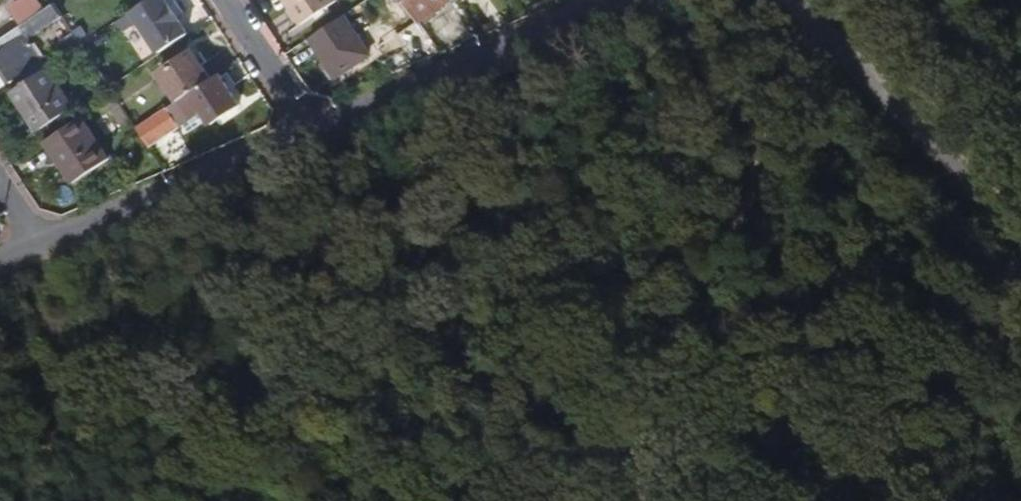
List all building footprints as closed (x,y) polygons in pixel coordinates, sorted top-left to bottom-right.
[(47,11),(39,0),(26,0),(10,10),(22,28),(47,11)] [(166,0),(153,0),(130,15),(140,30),(144,28),(161,54),(189,35),(166,0)] [(338,3),(336,0),(284,0),(302,27),(338,3)] [(421,23),(455,0),(406,0),(421,23)] [(32,39),(62,18),(54,6),(47,11),(22,28),(0,42),(0,60),(4,67),(0,69),(0,90),(45,61),(32,39)] [(372,56),(346,17),(313,39),(338,78),(372,56)] [(73,35),(52,49),(60,61),(82,47),(73,35)] [(215,83),(196,55),(165,75),(184,104),(215,83)] [(75,108),(49,68),(13,92),(39,131),(75,108)] [(213,128),(243,108),(223,77),(215,83),(184,104),(155,123),(140,134),(150,150),(185,128),(205,115),(210,123),(213,128)] [(120,105),(112,111),(123,128),(132,122),(120,105)] [(191,136),(210,123),(205,115),(185,128),(191,136)] [(150,116),(135,126),(140,134),(155,123),(150,116)] [(113,169),(81,120),(46,143),(69,177),(74,174),(84,189),(113,169)]
